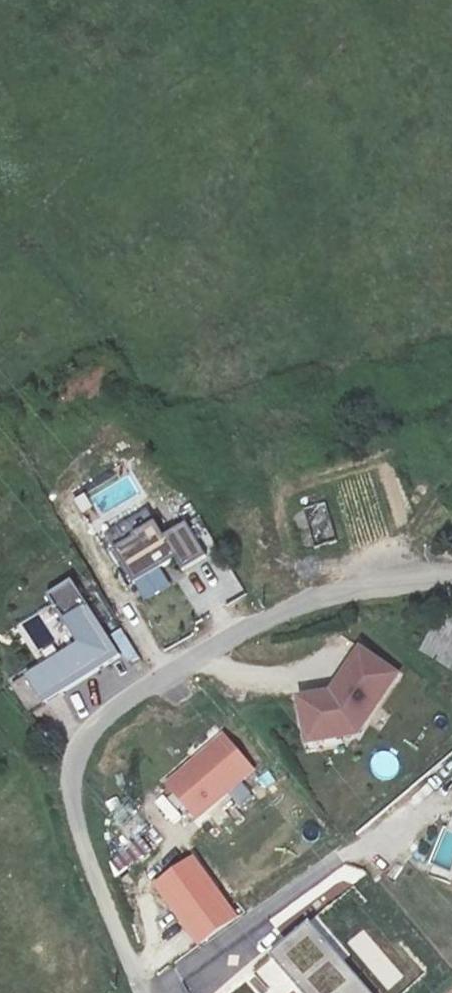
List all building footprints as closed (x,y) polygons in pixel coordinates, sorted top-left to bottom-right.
[(309,508),(318,546),(335,543),(326,504),(309,508)] [(164,575),(202,556),(185,522),(162,534),(150,509),(102,533),(137,603),(170,587),(164,575)] [(71,647),(9,677),(25,709),(118,662),(76,578),(44,594),(71,647)] [(451,668),(451,607),(448,606),(439,632),(428,628),(418,656),(451,668)] [(24,626),(14,631),(28,659),(37,654),(24,626)] [(290,696),(304,746),(382,726),(374,697),(398,691),(386,647),(340,659),(346,681),(290,696)] [(230,790),(241,802),(249,794),(241,785),(257,770),(218,731),(160,787),(196,823),(230,790)] [(343,962),(350,956),(315,915),(242,977),(256,992),(370,992),(343,962)]
